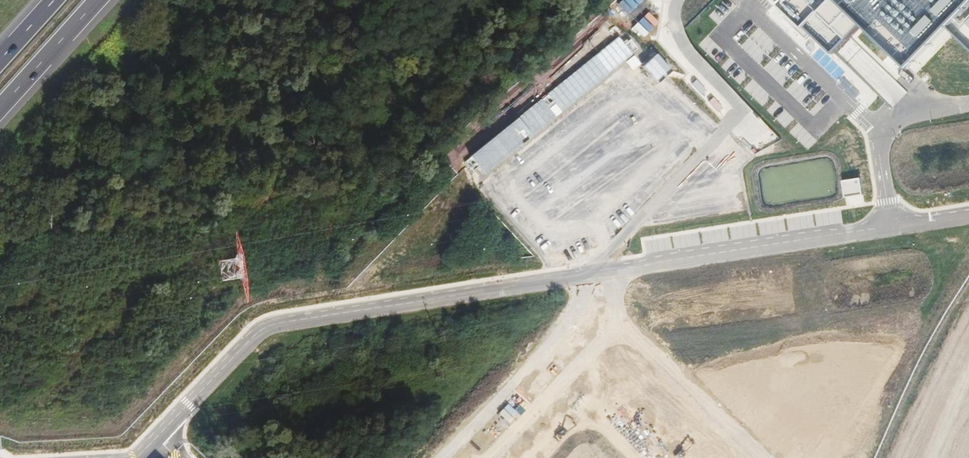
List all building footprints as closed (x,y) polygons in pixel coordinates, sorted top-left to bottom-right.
[(909,67),(959,17),(968,27),(968,0),(783,0),(780,3),(788,10),(781,16),(805,38),(812,33),(836,54),(865,25),(909,67)] [(618,37),(467,155),(481,173),(632,55),(618,37)] [(656,56),(641,68),(655,85),(670,73),(656,56)] [(860,178),(843,180),(845,195),(862,193),(860,178)] [(519,414),(508,403),(498,414),(510,425),(519,414)]
